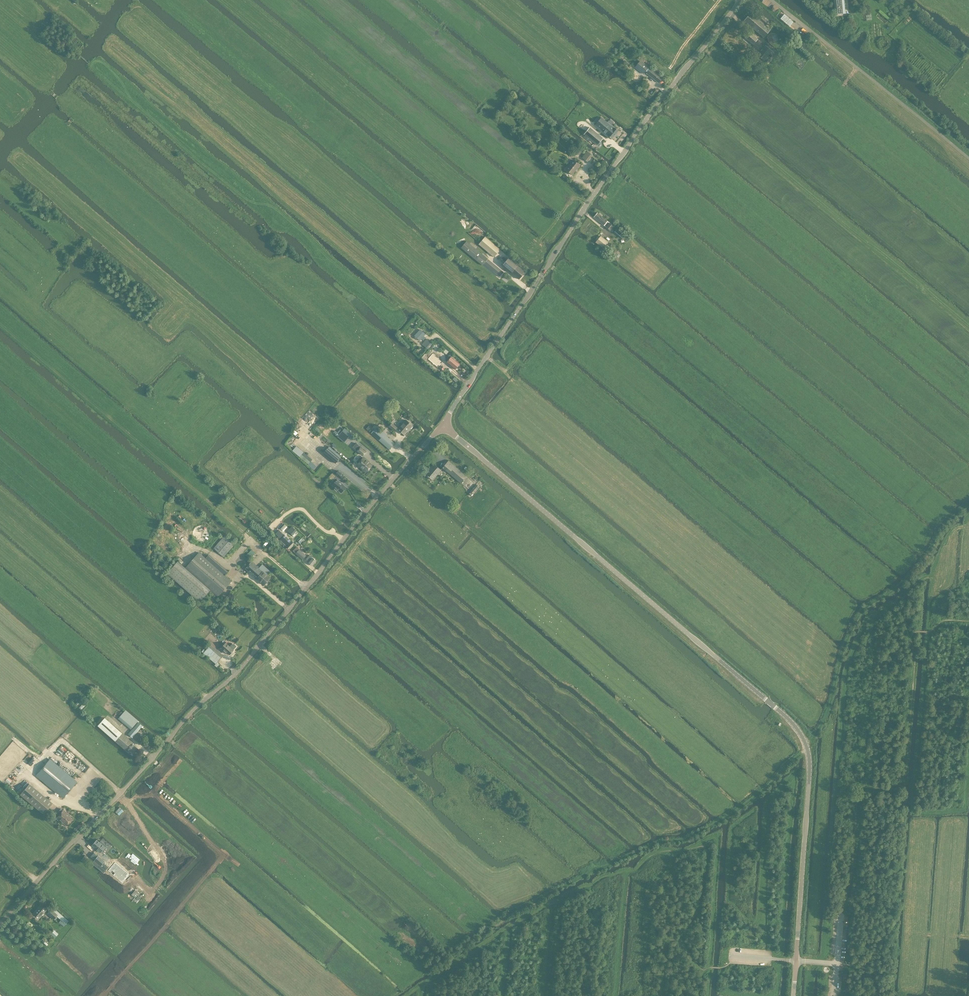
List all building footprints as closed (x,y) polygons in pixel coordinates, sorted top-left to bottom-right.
[(835,15),(845,14),(844,0),(834,0),(835,15)] [(763,37),(766,34),(768,35),(767,37),(769,43),(774,44),(778,39),(776,33),(770,32),(769,34),(767,33),(770,29),(765,25),(768,22),(765,19),(766,18),(763,15),(759,20),(751,13),(744,21),(763,37)] [(753,45),(758,39),(750,32),(745,38),(753,45)] [(764,61),(772,51),(765,46),(757,55),(764,61)] [(641,60),(635,67),(643,74),(645,71),(647,72),(650,69),(648,68),(649,67),(641,60)] [(647,72),(646,73),(659,83),(662,78),(650,68),(650,69),(647,72)] [(614,128),(611,125),(614,122),(610,120),(608,123),(601,117),(595,125),(608,135),(607,135),(612,139),(618,131),(614,128)] [(590,127),(584,134),(592,140),(591,142),(592,143),(593,142),(597,145),(603,138),(590,127)] [(587,152),(582,158),(587,162),(592,156),(587,152)] [(566,170),(573,175),(580,165),(574,160),(566,170)] [(597,213),(594,217),(610,230),(613,226),(601,216),(602,215),(600,213),(599,214),(597,213)] [(622,239),(625,235),(617,228),(614,232),(622,239)] [(608,242),(601,236),(596,242),(603,248),(608,242)] [(494,257),(500,250),(485,237),(479,244),(494,257)] [(461,248),(482,265),(484,264),(500,277),(503,272),(466,242),(461,248)] [(525,272),(508,258),(507,260),(503,257),(499,261),(503,264),(502,265),(519,279),(525,272)] [(423,336),(415,346),(422,352),(430,342),(423,336)] [(429,358),(428,359),(432,363),(438,368),(443,362),(433,353),(432,354),(429,358)] [(449,356),(446,359),(446,361),(447,362),(455,369),(460,364),(451,357),(450,356),(449,356)] [(398,429),(404,434),(409,429),(410,429),(413,426),(406,420),(398,429)] [(392,423),(389,426),(390,426),(395,431),(398,428),(392,423)] [(389,449),(395,443),(377,427),(371,433),(389,449)] [(290,445),(297,452),(301,448),(294,441),(290,445)] [(360,447),(356,443),(353,447),(357,451),(363,456),(367,451),(361,446),(360,447)] [(327,448),(324,452),(336,462),(339,458),(327,448)] [(361,456),(356,462),(357,462),(358,463),(356,465),(363,471),(364,470),(367,472),(373,465),(370,463),(370,462),(364,456),(363,457),(361,456)] [(461,483),(467,476),(449,461),(443,468),(461,483)] [(432,480),(441,470),(434,464),(426,474),(432,480)] [(346,487),(339,481),(340,479),(344,475),(338,471),(335,475),(336,476),(330,484),(332,485),(335,488),(334,488),(334,490),(336,491),(337,491),(338,491),(341,493),(346,487)] [(472,496),(479,487),(476,484),(470,491),(471,492),(469,494),(471,496),(471,495),(472,496)] [(351,499),(357,504),(363,496),(357,491),(351,499)] [(292,526),(288,531),(292,535),(293,536),(294,537),(296,534),(298,532),(296,531),(297,531),(292,526)] [(285,535),(281,540),(287,546),(287,547),(289,549),(294,544),(285,535)] [(225,536),(214,548),(224,557),(235,545),(225,536)] [(302,560),(306,556),(299,549),(297,547),(294,550),(297,552),(296,553),(302,560)] [(178,561),(167,573),(200,602),(211,590),(218,596),(231,581),(225,575),(205,558),(199,552),(185,568),(178,561)] [(312,566),(316,561),(309,555),(305,560),(312,566)] [(251,562),(245,568),(264,585),(270,578),(267,575),(270,571),(262,564),(259,568),(251,562)] [(226,643),(220,649),(225,653),(226,652),(230,655),(234,650),(226,643)] [(285,654),(273,644),(268,650),(280,660),(285,654)] [(211,645),(204,653),(216,664),(217,662),(223,655),(211,645)] [(125,710),(118,718),(123,722),(130,714),(125,710)] [(105,718),(98,726),(115,741),(122,733),(105,718)] [(132,737),(142,726),(138,722),(128,734),(132,737)] [(126,750),(128,749),(134,754),(138,749),(132,744),(133,743),(122,733),(115,741),(126,750)] [(77,782),(49,759),(36,775),(63,798),(77,782)] [(57,817),(56,819),(58,821),(59,820),(66,825),(72,818),(65,813),(66,812),(63,810),(61,808),(59,811),(61,813),(57,817)] [(97,840),(92,845),(100,852),(101,852),(103,849),(105,847),(107,845),(101,840),(99,842),(97,840)] [(105,861),(98,855),(94,860),(101,865),(105,861)] [(125,883),(133,874),(118,862),(111,871),(125,883)] [(37,920),(47,909),(41,904),(31,915),(37,920)] [(51,909),(47,913),(54,919),(55,920),(58,917),(56,916),(61,920),(64,916),(53,907),(51,909)] [(50,934),(55,938),(58,933),(54,929),(50,934)]
